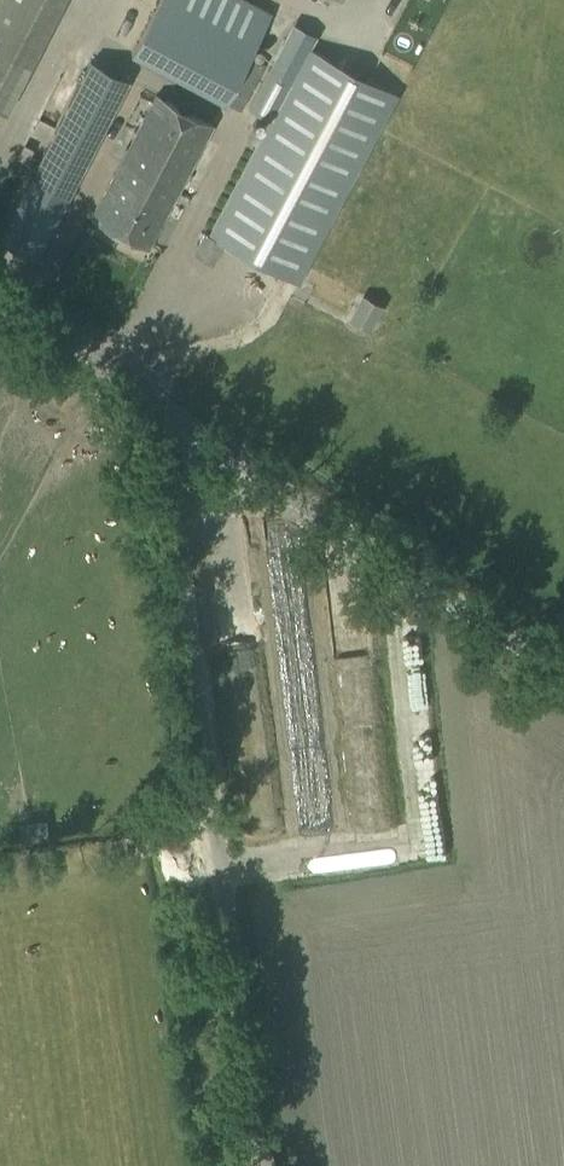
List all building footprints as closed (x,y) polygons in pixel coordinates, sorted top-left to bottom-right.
[(0,109),(56,0),(0,0),(0,109)] [(270,13),(246,0),(158,0),(131,51),(150,61),(175,15),(248,55),(270,13)] [(209,233),(300,280),(394,98),(304,51),(288,81),(268,70),(248,107),(269,118),(209,233)] [(0,237),(0,238),(37,257),(128,80),(91,60),(0,237)] [(212,123),(156,93),(92,216),(149,246),(212,123)] [(223,244),(205,235),(199,246),(217,255),(223,244)] [(362,296),(351,318),(371,329),(382,306),(362,296)]
